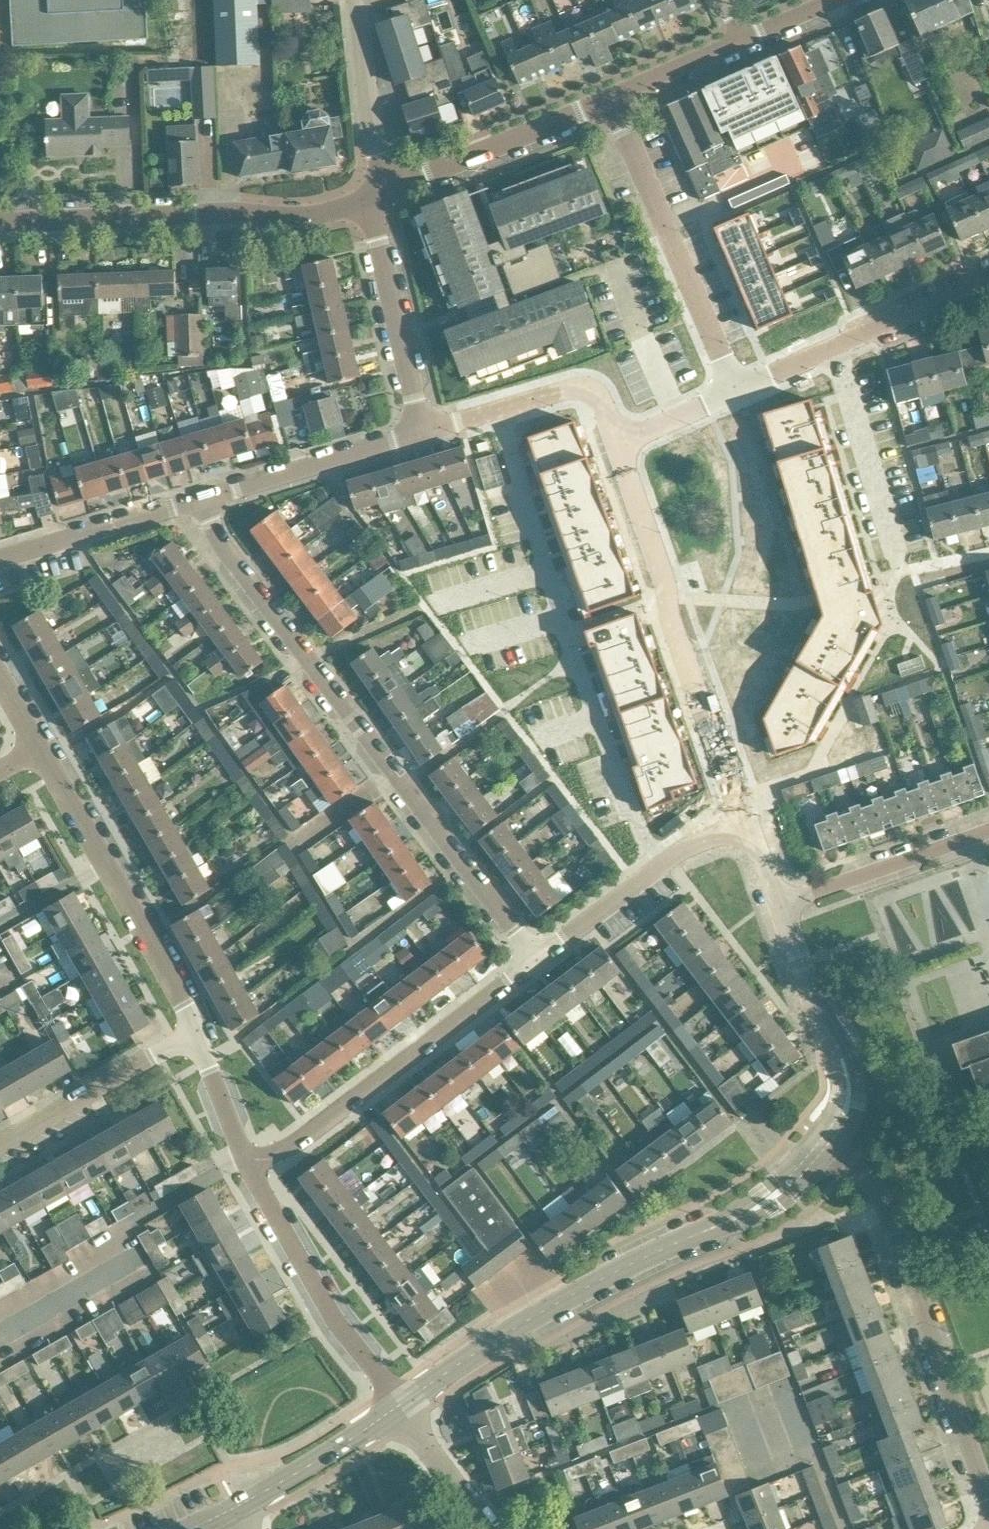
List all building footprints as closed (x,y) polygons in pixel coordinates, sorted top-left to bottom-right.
[(13,44),(148,39),(146,0),(10,0),(13,44)] [(218,67),(260,65),(257,5),(269,4),(269,0),(215,0),(218,67)] [(311,0),(273,0),(273,8),(311,7),(311,0)] [(388,56),(418,46),(413,31),(433,24),(425,0),(414,0),(387,9),(387,10),(391,9),(394,20),(382,23),(382,24),(378,25),(388,56)] [(625,1),(639,33),(658,24),(648,0),(638,0),(637,1),(636,0),(626,0),(625,1)] [(672,0),(648,0),(658,24),(678,15),(672,0)] [(678,15),(699,6),(696,0),(672,0),(678,15)] [(921,36),(974,13),(970,0),(905,0),(921,36)] [(625,1),(615,5),(617,9),(607,14),(605,8),(619,41),(639,33),(625,1)] [(601,54),(610,50),(608,46),(619,41),(605,8),(585,17),(601,54)] [(856,21),(872,57),(899,45),(882,9),(856,21)] [(592,58),(601,54),(585,17),(565,25),(579,58),(590,54),(592,58)] [(546,35),(555,31),(551,22),(542,26),(546,35)] [(555,31),(546,35),(559,67),(579,58),(565,25),(564,26),(567,31),(557,35),(555,31)] [(536,39),(546,35),(542,26),(532,30),(536,39)] [(443,34),(437,36),(440,46),(446,44),(443,34)] [(546,35),(536,39),(538,44),(528,48),(540,76),(559,67),(546,35)] [(505,53),(516,48),(512,39),(501,43),(505,53)] [(446,44),(440,46),(444,57),(451,79),(452,81),(467,76),(455,41),(446,44)] [(779,55),(788,73),(794,89),(795,88),(809,118),(806,119),(815,139),(837,129),(828,110),(824,102),(821,103),(819,99),(815,101),(807,83),(816,79),(800,45),(779,55)] [(424,64),(418,46),(388,56),(395,79),(397,84),(401,82),(402,83),(404,82),(408,93),(451,79),(444,57),(424,64)] [(916,46),(901,53),(915,84),(930,77),(916,46)] [(516,48),(505,53),(519,84),(540,76),(528,48),(518,52),(516,48)] [(610,50),(601,54),(605,63),(614,59),(610,50)] [(490,68),(483,52),(468,58),(474,74),(480,86),(465,92),(476,116),(506,103),(490,68)] [(601,54),(592,58),(596,67),(605,63),(601,54)] [(777,56),(702,90),(706,99),(716,120),(722,135),(729,132),(733,140),(734,142),(802,111),(777,56)] [(213,66),(192,68),(193,94),(214,93),(213,66)] [(452,81),(451,79),(408,93),(412,104),(409,105),(404,107),(406,111),(412,133),(413,132),(414,137),(419,136),(445,127),(438,107),(458,101),(452,81)] [(866,84),(855,89),(861,102),(872,97),(866,84)] [(702,90),(659,109),(680,154),(688,172),(701,200),(721,191),(715,176),(743,163),(739,153),(734,142),(733,140),(725,143),(722,135),(716,120),(706,99),(702,90)] [(129,117),(91,118),(90,94),(62,95),(63,119),(47,120),(48,137),(46,137),(46,143),(48,143),(48,151),(86,150),(87,154),(103,153),(103,145),(130,144),(129,117)] [(299,131),(286,133),(292,168),(293,173),(338,165),(333,139),(343,137),(340,117),(330,119),(330,117),(321,110),(310,112),(303,120),(304,122),(298,123),(299,131)] [(876,112),(862,119),(871,138),(885,132),(876,112)] [(10,124),(6,128),(7,139),(18,138),(23,133),(10,124)] [(168,143),(171,187),(200,185),(196,125),(181,126),(182,142),(168,143)] [(292,168),(286,133),(234,143),(240,177),(292,168)] [(942,135),(909,149),(917,167),(950,153),(942,135)] [(977,152),(982,161),(988,158),(988,146),(977,152)] [(878,152),(855,162),(859,172),(882,161),(878,152)] [(959,172),(982,161),(977,152),(954,162),(962,178),(959,172)] [(837,182),(859,172),(855,162),(833,172),(837,182)] [(962,178),(954,162),(930,172),(935,182),(944,178),(947,184),(953,182),(962,178)] [(525,245),(575,226),(593,219),(593,220),(605,215),(586,166),(574,171),(572,164),(503,190),(506,196),(494,201),(504,229),(485,236),(474,207),(470,195),(421,214),(425,226),(419,228),(445,296),(451,294),(455,306),(494,292),(501,311),(462,326),(450,330),(468,379),(480,375),(483,381),(587,342),(584,336),(596,331),(578,282),(561,288),(561,289),(532,300),(529,290),(559,279),(547,247),(529,254),(525,245)] [(814,192),(837,182),(833,172),(809,183),(814,192)] [(780,177),(771,181),(775,190),(784,186),(780,177)] [(922,188),(918,178),(894,189),(899,198),(922,188)] [(771,181),(762,185),(766,194),(775,190),(771,181)] [(762,185),(753,189),(757,198),(766,194),(762,185)] [(753,189),(744,193),(748,202),(757,198),(753,189)] [(970,198),(984,228),(988,226),(988,190),(970,198)] [(744,193),(735,197),(739,206),(748,202),(744,193)] [(735,197),(725,202),(729,210),(739,206),(735,197)] [(984,228),(970,198),(947,209),(961,241),(962,240),(961,239),(969,235),(969,237),(985,230),(984,228)] [(800,208),(788,213),(791,220),(803,215),(800,208)] [(925,257),(925,255),(911,225),(905,212),(882,222),(888,235),(902,265),(909,262),(910,264),(925,257)] [(750,213),(715,228),(724,249),(759,234),(750,213)] [(934,214),(911,225),(925,255),(932,252),(933,253),(948,246),(934,214)] [(803,215),(791,220),(795,228),(806,223),(803,215)] [(879,276),(866,245),(842,256),(839,248),(832,229),(818,236),(826,254),(827,253),(836,273),(847,267),(856,288),(857,287),(857,286),(864,283),(865,284),(880,277),(879,276)] [(759,234),(724,249),(733,269),(767,254),(759,234)] [(902,265),(888,235),(866,245),(879,276),(887,272),(887,274),(903,267),(902,265)] [(817,247),(805,252),(808,260),(820,255),(817,247)] [(767,254),(733,269),(741,289),(776,274),(767,254)] [(820,255),(808,260),(812,268),(823,263),(820,255)] [(303,265),(309,289),(339,283),(333,259),(303,265)] [(294,268),(285,270),(274,273),(277,283),(297,278),(294,268)] [(202,296),(202,314),(203,323),(223,323),(223,315),(215,315),(214,296),(226,295),(228,329),(240,328),(239,321),(243,321),(242,306),(238,306),(237,269),(208,270),(209,296),(202,296)] [(176,271),(137,273),(138,297),(139,314),(151,313),(151,296),(176,295),(176,271)] [(137,273),(98,274),(100,309),(113,308),(113,298),(138,297),(137,273)] [(98,274),(59,276),(61,316),(100,315),(100,309),(98,274)] [(776,274),(741,289),(750,309),(784,294),(776,274)] [(43,277),(17,278),(20,325),(34,324),(34,330),(44,330),(43,325),(49,324),(48,294),(44,294),(43,277)] [(17,278),(0,278),(0,333),(6,333),(5,326),(20,325),(17,278)] [(201,281),(191,282),(192,297),(201,297),(201,281)] [(344,306),(339,283),(309,289),(314,313),(344,306)] [(834,288),(822,293),(826,301),(838,296),(834,288)] [(784,294),(750,309),(759,330),(793,315),(784,294)] [(294,307),(296,317),(305,315),(302,305),(294,307)] [(349,330),(344,306),(314,313),(305,315),(296,317),(298,328),(317,323),(320,336),(349,330)] [(205,365),(203,323),(202,314),(177,315),(179,366),(205,365)] [(978,329),(982,345),(971,348),(975,366),(988,362),(988,326),(978,329)] [(355,353),(349,330),(320,336),(323,349),(304,354),(307,364),(315,362),(325,360),(355,353)] [(141,348),(121,350),(122,372),(142,371),(141,348)] [(975,366),(971,348),(935,357),(943,391),(968,385),(963,369),(975,366)] [(360,377),(355,353),(325,360),(331,384),(360,377)] [(102,364),(102,354),(88,355),(89,363),(79,364),(79,375),(102,374),(102,364)] [(102,354),(102,364),(115,363),(115,354),(102,354)] [(263,356),(251,358),(253,368),(264,365),(263,356)] [(943,391),(935,357),(911,363),(920,397),(943,391)] [(19,359),(21,373),(23,390),(55,385),(53,369),(27,372),(25,358),(19,359)] [(318,372),(315,362),(307,364),(309,374),(318,372)] [(920,397),(911,363),(887,369),(896,404),(920,397)] [(23,390),(21,373),(0,376),(0,393),(23,390)] [(138,394),(147,392),(142,374),(133,376),(138,394)] [(275,401),(288,398),(284,381),(271,384),(275,401)] [(115,384),(100,388),(104,404),(119,400),(115,384)] [(162,387),(147,392),(152,410),(167,406),(162,387)] [(99,389),(85,393),(89,409),(104,405),(99,389)] [(338,410),(340,409),(337,400),(335,400),(334,397),(333,398),(330,389),(305,397),(304,396),(289,400),(289,399),(274,403),(282,429),(296,424),(292,411),(305,407),(312,432),(342,424),(338,410)] [(811,400),(764,414),(819,597),(824,616),(764,719),(777,756),(807,745),(874,630),(879,633),(884,624),(874,591),(871,582),(854,522),(848,524),(813,405),(811,400)] [(19,421),(30,418),(26,406),(15,409),(19,421)] [(987,412),(973,415),(977,428),(988,425),(988,420),(987,412)] [(260,421),(247,425),(254,449),(279,442),(271,413),(259,416),(260,421)] [(254,449),(247,425),(245,419),(224,426),(232,456),(254,449)] [(575,422),(529,438),(574,565),(563,568),(580,616),(637,596),(575,422)] [(941,424),(928,427),(931,440),(945,437),(941,424)] [(232,456),(224,426),(203,432),(211,462),(232,456)] [(931,440),(928,427),(914,431),(918,444),(931,440)] [(38,442),(35,429),(19,432),(22,446),(38,442)] [(211,462),(203,432),(182,438),(190,468),(211,462)] [(985,443),(982,433),(968,437),(971,447),(985,443)] [(190,468),(182,438),(160,445),(169,474),(190,468)] [(950,442),(936,445),(938,455),(944,480),(959,476),(953,452),(952,452),(950,442)] [(41,456),(38,445),(27,447),(29,458),(41,456)] [(169,474),(160,445),(140,451),(149,480),(169,474)] [(944,480),(938,455),(936,445),(912,451),(917,470),(937,464),(941,481),(944,480)] [(464,447),(440,454),(448,482),(472,475),(464,447)] [(149,480),(140,451),(119,457),(127,487),(149,480)] [(448,482),(440,454),(417,461),(425,489),(448,482)] [(495,454),(476,460),(485,491),(504,485),(495,454)] [(127,487),(119,457),(98,463),(106,493),(127,487)] [(425,489),(417,461),(394,468),(404,501),(408,507),(417,504),(414,492),(425,489)] [(106,493),(98,463),(77,470),(85,499),(106,493)] [(404,501),(394,468),(371,475),(379,502),(381,508),(385,514),(408,507),(404,501)] [(85,499),(77,470),(76,470),(78,476),(64,480),(63,475),(51,478),(60,507),(85,499)] [(30,477),(33,493),(48,491),(45,474),(30,477)] [(379,502),(371,475),(347,482),(356,510),(379,502)] [(958,533),(950,503),(951,503),(948,491),(923,497),(934,539),(935,539),(935,537),(942,535),(943,537),(957,533),(958,533)] [(34,496),(40,518),(55,513),(48,492),(34,496)] [(974,497),(981,527),(982,527),(982,525),(988,524),(988,525),(988,493),(974,497)] [(3,524),(1,513),(19,510),(17,496),(0,499),(0,524),(3,524)] [(974,497),(951,503),(950,503),(958,533),(959,533),(958,531),(966,529),(966,531),(981,527),(974,497)] [(310,517),(319,531),(345,511),(335,499),(310,517)] [(291,529),(277,511),(252,530),(266,548),(291,529)] [(357,524),(347,532),(352,538),(362,529),(357,524)] [(279,566),(304,547),(291,529),(266,548),(279,566)] [(490,535),(474,539),(477,549),(492,544),(490,535)] [(406,544),(415,557),(417,566),(437,561),(434,551),(428,553),(417,536),(406,544)] [(457,555),(454,545),(450,536),(441,541),(445,548),(434,551),(437,561),(457,555)] [(477,549),(474,539),(454,545),(457,555),(477,549)] [(153,557),(168,577),(189,562),(173,542),(153,557)] [(292,584),(317,565),(304,547),(279,566),(292,584)] [(378,550),(365,560),(370,567),(376,569),(387,561),(378,550)] [(417,566),(415,557),(398,562),(401,571),(417,566)] [(203,582),(189,562),(168,577),(183,597),(203,582)] [(306,601),(331,582),(317,565),(292,584),(306,601)] [(381,573),(345,601),(319,620),(333,637),(357,619),(351,610),(360,604),(365,610),(393,589),(381,573)] [(86,598),(93,608),(112,595),(109,591),(98,575),(90,581),(96,590),(86,598)] [(129,607),(151,590),(161,583),(156,576),(146,584),(137,590),(125,575),(113,584),(129,607)] [(218,601),(203,582),(183,597),(198,617),(218,601)] [(319,620),(345,601),(331,582),(306,601),(319,620)] [(167,590),(161,583),(151,590),(156,598),(167,590)] [(931,614),(940,610),(957,605),(951,587),(948,588),(947,586),(934,591),(932,586),(922,589),(931,614)] [(126,614),(112,595),(93,608),(53,631),(58,639),(98,616),(100,618),(111,611),(118,620),(126,614)] [(233,621),(218,601),(198,617),(213,637),(233,621)] [(27,646),(53,631),(41,610),(14,626),(19,635),(20,634),(27,646)] [(945,623),(940,610),(931,614),(935,626),(945,623)] [(638,613),(586,632),(591,648),(597,646),(639,765),(634,767),(649,810),(676,800),(673,792),(698,783),(638,613)] [(118,620),(132,639),(140,633),(126,614),(118,620)] [(181,630),(191,622),(185,615),(176,623),(181,630)] [(227,656),(248,641),(233,621),(213,637),(227,656)] [(196,629),(191,622),(181,630),(186,637),(196,629)] [(39,667),(65,652),(53,631),(27,646),(26,647),(31,655),(32,655),(39,667)] [(155,653),(140,633),(132,639),(146,658),(155,653)] [(446,639),(429,651),(439,664),(446,659),(446,658),(456,652),(446,639)] [(263,661),(248,641),(227,656),(243,677),(263,661)] [(946,658),(956,655),(951,641),(942,645),(946,658)] [(364,680),(367,683),(395,664),(405,657),(400,649),(391,655),(389,652),(380,658),(373,648),(352,663),(361,675),(360,675),(361,676),(361,675),(364,679),(363,679),(364,680)] [(463,660),(457,651),(456,652),(446,658),(446,659),(452,668),(463,660)] [(51,687),(77,672),(65,652),(39,667),(38,667),(43,676),(44,676),(51,687)] [(168,672),(155,653),(146,658),(160,677),(168,672)] [(210,669),(221,661),(215,654),(205,662),(210,669)] [(961,668),(956,655),(946,658),(951,671),(961,668)] [(922,657),(898,665),(902,676),(926,668),(922,657)] [(226,668),(221,661),(210,669),(216,676),(226,668)] [(409,684),(395,664),(367,683),(369,687),(369,688),(370,688),(372,691),(372,692),(380,704),(409,684)] [(89,693),(101,686),(89,665),(77,672),(51,687),(50,688),(55,697),(56,696),(63,708),(89,693)] [(408,744),(437,724),(430,713),(439,706),(441,708),(454,698),(461,708),(486,691),(472,671),(440,694),(439,694),(394,724),(397,727),(397,728),(398,728),(400,731),(399,732),(400,732),(408,744)] [(289,688),(280,676),(253,688),(261,703),(275,724),(301,706),(292,693),(292,692),(291,692),(289,689),(289,688)] [(932,676),(919,681),(924,694),(936,689),(932,676)] [(165,684),(180,704),(188,698),(173,678),(165,684)] [(191,689),(201,704),(223,695),(216,681),(200,691),(196,685),(191,689)] [(907,699),(924,694),(919,681),(896,689),(905,718),(913,715),(907,699)] [(394,724),(439,694),(433,686),(418,696),(409,684),(380,704),(389,715),(388,715),(389,716),(391,719),(390,720),(391,721),(392,720),(394,724)] [(905,718),(896,689),(882,693),(886,706),(887,706),(892,723),(896,726),(904,724),(905,718)] [(499,709),(486,691),(461,708),(447,718),(455,729),(450,733),(448,729),(435,739),(429,730),(438,724),(437,724),(408,744),(416,756),(416,757),(417,756),(419,760),(419,761),(420,760),(423,765),(475,727),(499,709)] [(102,715),(89,693),(63,708),(62,709),(67,718),(68,717),(75,729),(74,730),(75,731),(102,715)] [(879,720),(870,695),(855,700),(864,725),(879,720)] [(202,717),(188,698),(180,704),(194,723),(202,717)] [(960,706),(965,719),(975,716),(970,702),(960,706)] [(301,706),(275,724),(266,731),(273,741),(265,747),(251,756),(244,746),(236,751),(251,773),(272,757),(281,750),(290,744),(315,726),(313,723),(314,723),(313,722),(312,722),(310,719),(311,719),(310,718),(301,706)] [(975,716),(965,719),(973,742),(983,739),(988,737),(980,714),(978,715),(975,716)] [(216,736),(202,717),(194,723),(208,742),(216,736)] [(503,731),(513,743),(521,737),(506,718),(498,724),(498,723),(497,724),(503,731)] [(128,742),(116,721),(88,737),(93,746),(94,745),(101,757),(128,742)] [(317,728),(315,726),(290,744),(304,763),(329,746),(320,733),(321,733),(320,732),(317,729),(318,729),(317,728)] [(230,756),(216,736),(208,742),(222,762),(230,756)] [(535,756),(521,737),(513,743),(527,763),(535,756)] [(983,739),(973,742),(981,764),(988,762),(988,756),(983,739)] [(113,778),(140,763),(128,742),(101,757),(100,758),(105,767),(106,766),(113,778)] [(338,758),(329,746),(304,763),(318,784),(343,766),(342,763),(341,762),(339,759),(339,758),(338,758)] [(272,757),(279,767),(288,760),(281,750),(272,757)] [(888,768),(883,755),(870,760),(874,772),(888,768)] [(245,775),(230,756),(222,762),(237,781),(245,775)] [(540,763),(535,756),(527,763),(542,782),(550,776),(540,763)] [(430,775),(445,795),(469,777),(454,758),(430,775)] [(874,772),(870,760),(857,764),(861,777),(874,772)] [(151,784),(140,763),(113,778),(112,779),(117,787),(118,787),(125,799),(151,784)] [(975,764),(951,772),(962,803),(977,797),(975,793),(984,790),(975,764)] [(345,768),(343,766),(318,784),(333,804),(358,786),(349,773),(349,772),(348,772),(346,769),(346,768),(345,768)] [(938,811),(939,811),(928,780),(923,782),(918,770),(901,776),(905,788),(916,819),(931,814),(929,810),(937,807),(938,811)] [(838,771),(824,775),(828,788),(842,783),(838,771)] [(962,803),(951,772),(928,780),(939,811),(954,806),(952,801),(960,799),(961,803),(962,803)] [(259,794),(245,775),(237,781),(242,789),(236,794),(243,804),(250,799),(251,800),(259,794)] [(811,780),(815,793),(828,788),(824,775),(811,780)] [(460,814),(483,796),(489,792),(485,786),(479,790),(469,777),(445,795),(460,814)] [(293,787),(300,797),(310,790),(302,780),(293,787)] [(786,802),(810,794),(806,781),(782,789),(786,802)] [(547,789),(562,808),(570,802),(566,796),(555,783),(547,789)] [(163,805),(151,784),(125,799),(124,799),(129,808),(130,808),(137,819),(163,805)] [(916,819),(905,788),(882,796),(893,827),(908,822),(906,818),(914,815),(916,819)] [(317,800),(310,790),(300,797),(307,807),(317,800)] [(489,792),(483,796),(460,814),(475,833),(498,816),(490,804),(495,800),(489,792)] [(273,814),(259,794),(251,800),(265,820),(273,814)] [(893,827),(882,796),(859,804),(870,835),(885,830),(884,826),(891,823),(893,827)] [(351,820),(365,840),(390,823),(376,802),(351,820)] [(584,821),(570,802),(562,808),(577,827),(572,831),(584,821)] [(870,835),(859,804),(837,812),(848,843),(862,838),(861,834),(868,831),(870,835)] [(149,840),(175,826),(163,805),(137,819),(136,820),(141,829),(142,829),(149,840)] [(21,807),(16,810),(0,819),(0,821),(15,847),(32,837),(32,838),(37,835),(21,807)] [(848,843),(837,812),(826,815),(828,820),(815,824),(824,851),(839,846),(838,842),(846,839),(847,843),(848,843)] [(288,833),(273,814),(265,820),(279,839),(288,833)] [(0,821),(0,861),(4,859),(9,868),(14,866),(18,873),(27,868),(15,847),(0,821)] [(599,841),(584,821),(572,831),(562,839),(564,841),(566,839),(579,856),(599,841)] [(480,840),(495,859),(518,842),(503,822),(480,840)] [(378,861),(404,843),(390,823),(365,840),(373,852),(378,861)] [(161,861),(187,847),(175,826),(149,840),(148,841),(153,850),(154,849),(161,861)] [(614,860),(599,841),(579,856),(591,847),(606,866),(614,860)] [(509,878),(532,861),(518,842),(495,859),(509,878)] [(291,869),(299,864),(287,843),(278,848),(255,866),(270,886),(291,870),(291,869)] [(392,881),(418,863),(404,843),(378,861),(392,881)] [(173,882),(199,868),(187,847),(161,861),(160,862),(165,871),(166,870),(173,882)] [(301,854),(314,876),(321,871),(308,850),(301,854)] [(524,898),(554,875),(547,866),(541,872),(532,861),(509,878),(524,898)] [(432,883),(418,863),(392,881),(401,893),(388,902),(394,910),(407,901),(432,883)] [(312,884),(299,864),(291,869),(291,870),(303,889),(312,884)] [(199,868),(173,882),(172,883),(177,891),(178,891),(185,903),(184,903),(184,904),(211,889),(199,868)] [(334,892),(321,871),(314,876),(327,897),(334,892)] [(51,872),(34,882),(41,892),(57,883),(51,872)] [(572,891),(557,872),(554,875),(524,898),(539,917),(572,891)] [(41,892),(34,882),(18,891),(24,902),(41,892)] [(324,905),(312,884),(303,889),(316,910),(324,905)] [(347,913),(334,892),(327,897),(340,918),(347,913)] [(438,892),(419,906),(424,913),(443,898),(438,892)] [(73,899),(74,898),(71,893),(43,909),(45,912),(56,931),(83,916),(73,899)] [(0,901),(0,916),(14,907),(8,897),(0,901)] [(671,943),(698,922),(689,910),(687,910),(683,905),(684,903),(683,902),(656,924),(671,943)] [(186,945),(221,925),(209,903),(199,909),(173,925),(178,934),(179,933),(186,945)] [(405,928),(424,913),(419,906),(399,921),(405,928)] [(330,913),(321,918),(328,930),(333,927),(337,925),(330,913)] [(359,934),(347,913),(340,918),(352,938),(359,934)] [(95,937),(83,916),(56,931),(68,953),(95,937)] [(405,928),(399,921),(380,936),(393,952),(412,938),(405,928)] [(699,923),(698,922),(671,943),(685,962),(713,941),(703,929),(702,930),(697,924),(699,923)] [(198,966),(224,951),(223,951),(232,946),(221,925),(186,945),(185,946),(190,955),(191,954),(198,966)] [(330,932),(321,938),(331,954),(348,943),(337,925),(333,927),(328,930),(330,932)] [(469,931),(449,946),(468,971),(488,956),(469,931)] [(1,940),(10,957),(21,951),(12,934),(1,940)] [(393,952),(380,936),(361,950),(373,967),(393,952)] [(108,959),(95,937),(68,953),(81,974),(108,959)] [(713,942),(713,941),(685,962),(700,981),(728,960),(718,948),(716,949),(712,943),(713,942)] [(468,971),(449,946),(430,961),(449,986),(468,971)] [(621,971),(602,946),(601,947),(602,947),(589,957),(590,958),(585,962),(583,961),(602,986),(602,985),(620,971),(620,972),(621,971)] [(406,947),(396,955),(405,967),(416,959),(406,947)] [(616,954),(631,973),(639,967),(624,948),(616,954)] [(31,968),(21,951),(10,957),(20,974),(31,968)] [(236,972),(224,951),(198,966),(197,966),(202,975),(203,975),(210,987),(236,972)] [(120,980),(108,959),(81,974),(93,996),(120,980)] [(714,1000),(742,979),(732,967),(731,968),(727,962),(728,961),(728,960),(700,981),(714,1000)] [(449,986),(430,961),(410,975),(429,1000),(449,986)] [(602,986),(583,961),(582,962),(570,971),(571,972),(565,977),(564,975),(564,976),(583,1000),(601,986),(602,986)] [(352,979),(354,982),(341,965),(322,980),(333,994),(352,979)] [(653,986),(639,967),(631,973),(645,993),(653,986)] [(221,1008),(247,993),(236,972),(210,987),(208,987),(214,996),(215,996),(221,1008)] [(429,1000),(410,975),(391,990),(410,1015),(429,1000)] [(583,1000),(564,976),(563,976),(551,986),(552,987),(546,991),(545,990),(564,1015),(564,1014),(582,1000),(582,1001),(583,1000)] [(729,1020),(757,998),(747,986),(746,987),(741,981),(743,980),(742,979),(714,1000),(729,1020)] [(20,986),(30,1003),(41,997),(31,980),(20,986)] [(132,1002),(120,980),(93,996),(105,1017),(132,1002)] [(331,995),(333,994),(322,980),(303,995),(316,1012),(333,998),(331,995)] [(668,1005),(653,986),(645,993),(660,1012),(668,1005)] [(0,999),(0,1003),(4,1010),(6,1010),(10,1017),(21,1010),(17,1003),(21,1001),(15,990),(0,999)] [(391,1030),(410,1015),(391,990),(372,1005),(391,1030)] [(564,1015),(545,990),(544,991),(532,1000),(533,1001),(527,1006),(526,1004),(526,1005),(544,1029),(545,1029),(563,1015),(564,1015)] [(259,1014),(247,993),(221,1008),(220,1008),(226,1017),(227,1017),(233,1029),(232,1029),(233,1030),(259,1014)] [(315,1012),(316,1012),(303,995),(283,1009),(289,1017),(308,1002),(315,1012)] [(50,1014),(41,997),(30,1003),(39,1020),(50,1014)] [(743,1039),(771,1017),(761,1005),(760,1006),(756,1000),(757,999),(757,998),(729,1020),(743,1039)] [(145,1023),(142,1018),(132,1002),(105,1017),(115,1034),(114,1034),(117,1039),(145,1023)] [(371,1045),(391,1030),(372,1005),(352,1020),(371,1045)] [(544,1029),(526,1005),(525,1005),(525,1006),(513,1015),(514,1016),(508,1020),(507,1019),(506,1020),(525,1044),(526,1044),(526,1043),(544,1030),(544,1029)] [(683,1025),(668,1005),(660,1012),(675,1031),(683,1025)] [(269,1031),(289,1017),(283,1009),(264,1024),(269,1031)] [(638,1034),(658,1019),(651,1011),(632,1026),(638,1034)] [(758,1058),(786,1036),(776,1024),(775,1025),(770,1019),(772,1018),(771,1017),(743,1039),(758,1058)] [(50,1026),(59,1043),(70,1037),(61,1020),(50,1026)] [(371,1045),(352,1020),(333,1035),(352,1059),(371,1045)] [(501,1023),(481,1039),(500,1063),(520,1048),(501,1023)] [(249,1047),(269,1031),(264,1024),(243,1040),(249,1047)] [(659,1025),(640,1040),(646,1048),(661,1067),(672,1059),(657,1040),(665,1033),(659,1025)] [(697,1044),(683,1025),(675,1031),(689,1050),(697,1044)] [(619,1048),(638,1034),(632,1026),(613,1040),(619,1048)] [(953,1044),(962,1069),(971,1067),(971,1066),(972,1066),(982,1094),(981,1094),(981,1095),(988,1092),(988,1031),(953,1044)] [(332,1074),(352,1059),(333,1035),(314,1049),(332,1074)] [(786,1037),(786,1036),(758,1058),(773,1077),(801,1056),(791,1043),(789,1044),(785,1038),(786,1037)] [(80,1054),(70,1037),(59,1043),(69,1060),(80,1054)] [(500,1063),(481,1039),(462,1053),(481,1078),(500,1063)] [(600,1063),(619,1048),(613,1040),(594,1055),(600,1063)] [(638,1054),(646,1048),(640,1040),(621,1055),(627,1063),(628,1062),(640,1074),(648,1065),(638,1054)] [(51,1041),(48,1043),(29,1054),(45,1081),(64,1070),(64,1071),(67,1069),(51,1041)] [(712,1063),(697,1044),(689,1050),(704,1069),(712,1063)] [(313,1089),(332,1074),(314,1049),(294,1064),(313,1089)] [(481,1078),(462,1053),(443,1068),(461,1093),(481,1078)] [(45,1081),(29,1054),(8,1066),(23,1093),(45,1081)] [(581,1077),(600,1063),(594,1055),(575,1069),(581,1077)] [(607,1078),(627,1063),(621,1055),(601,1070),(607,1078)] [(726,1081),(712,1063),(704,1069),(718,1088),(736,1075),(736,1074),(726,1081)] [(293,1104),(313,1089),(294,1064),(274,1080),(293,1104)] [(8,1066),(0,1071),(0,1102),(2,1106),(23,1093),(8,1066)] [(461,1093),(443,1068),(423,1083),(442,1108),(461,1093)] [(562,1092),(581,1077),(575,1069),(556,1084),(562,1092)] [(589,1092),(607,1078),(601,1070),(582,1084),(589,1092)] [(746,1088),(736,1075),(718,1088),(735,1110),(753,1098),(746,1088)] [(442,1108),(423,1083),(404,1098),(423,1123),(442,1108)] [(600,1108),(594,1099),(589,1092),(582,1084),(563,1099),(569,1107),(578,1100),(589,1116),(600,1108)] [(551,1089),(532,1104),(537,1111),(556,1096),(551,1089)] [(709,1091),(699,1098),(705,1105),(694,1113),(713,1138),(725,1128),(724,1127),(730,1122),(731,1124),(732,1123),(709,1091)] [(423,1123),(404,1098),(384,1113),(403,1138),(423,1123)] [(157,1102),(152,1105),(152,1106),(135,1115),(151,1143),(168,1133),(173,1130),(157,1102)] [(531,1104),(512,1119),(517,1126),(537,1111),(531,1104)] [(556,1105),(535,1120),(541,1128),(543,1128),(554,1144),(574,1129),(562,1113),(556,1105)] [(713,1138),(694,1113),(675,1127),(694,1152),(706,1142),(705,1141),(711,1137),(712,1138),(713,1138)] [(151,1143),(135,1115),(114,1128),(129,1155),(151,1143)] [(371,1123),(386,1143),(394,1137),(379,1117),(371,1123)] [(512,1119),(500,1128),(505,1135),(517,1126),(512,1119)] [(534,1134),(541,1128),(535,1120),(516,1135),(522,1143),(523,1142),(531,1152),(541,1144),(534,1134)] [(693,1153),(694,1152),(675,1127),(656,1142),(674,1167),(687,1157),(686,1156),(692,1151),(693,1153)] [(129,1155),(114,1128),(92,1140),(108,1167),(129,1155)] [(492,1134),(473,1149),(479,1156),(497,1141),(492,1134)] [(503,1157),(522,1143),(516,1135),(497,1149),(503,1157)] [(386,1143),(401,1162),(409,1156),(394,1137),(386,1143)] [(108,1167),(92,1140),(71,1152),(86,1180),(108,1167)] [(674,1167),(656,1142),(637,1156),(655,1181),(668,1171),(667,1170),(673,1166),(674,1167)] [(467,1165),(479,1156),(473,1149),(461,1158),(467,1165)] [(484,1172),(503,1157),(497,1149),(478,1164),(484,1172)] [(86,1180),(71,1152),(49,1165),(65,1192),(86,1180)] [(409,1156),(401,1162),(415,1181),(423,1175),(409,1156)] [(655,1182),(655,1181),(637,1156),(616,1171),(636,1196),(649,1186),(648,1185),(654,1180),(655,1182)] [(314,1197),(339,1178),(324,1159),(299,1177),(306,1186),(307,1185),(315,1196),(314,1196),(314,1197)] [(192,1164),(170,1177),(176,1187),(193,1178),(198,1175),(192,1164)] [(65,1192),(49,1165),(27,1177),(43,1204),(65,1192)] [(531,1245),(517,1226),(473,1167),(442,1191),(476,1235),(486,1249),(488,1247),(498,1240),(507,1233),(521,1252),(531,1245)] [(452,1176),(446,1169),(434,1178),(440,1185),(452,1176)] [(415,1181),(430,1200),(438,1194),(423,1175),(415,1181)] [(43,1204),(27,1177),(6,1189),(22,1217),(43,1204)] [(176,1187),(170,1177),(153,1186),(160,1197),(176,1187)] [(609,1177),(590,1192),(608,1217),(609,1216),(608,1215),(619,1207),(620,1208),(628,1202),(609,1177)] [(354,1197),(353,1197),(339,1178),(314,1197),(320,1205),(321,1204),(329,1215),(328,1216),(329,1216),(354,1197)] [(6,1189),(0,1193),(0,1229),(9,1243),(19,1236),(11,1223),(22,1217),(6,1189)] [(123,1193),(127,1201),(133,1212),(150,1202),(144,1192),(135,1197),(130,1189),(123,1193)] [(209,1194),(210,1194),(207,1189),(179,1204),(182,1210),(182,1209),(192,1226),(219,1211),(209,1194)] [(343,1235),(368,1217),(361,1207),(371,1199),(364,1189),(353,1197),(354,1197),(329,1216),(335,1224),(336,1223),(344,1234),(343,1235)] [(608,1217),(590,1192),(570,1206),(589,1231),(589,1230),(600,1222),(608,1217)] [(430,1200),(444,1219),(452,1213),(438,1194),(430,1200)] [(133,1212),(127,1201),(110,1211),(117,1222),(133,1212)] [(581,1237),(589,1231),(570,1206),(551,1221),(570,1246),(570,1245),(570,1244),(581,1236),(581,1237)] [(231,1232),(219,1211),(192,1226),(204,1248),(231,1232)] [(90,1237),(84,1226),(77,1213),(56,1225),(62,1236),(69,1249),(74,1246),(90,1237)] [(467,1232),(452,1213),(444,1219),(459,1239),(467,1232)] [(101,1216),(84,1226),(90,1237),(107,1227),(101,1216)] [(358,1255),(383,1236),(368,1217),(343,1235),(349,1243),(350,1242),(358,1253),(357,1254),(358,1255)] [(570,1246),(551,1221),(532,1236),(550,1260),(551,1260),(550,1259),(561,1250),(562,1251),(570,1246)] [(137,1235),(146,1252),(157,1246),(165,1241),(157,1228),(149,1233),(147,1229),(137,1235)] [(231,1232),(204,1248),(191,1255),(203,1277),(216,1269),(244,1254),(231,1232)] [(472,1239),(467,1232),(459,1239),(474,1259),(479,1254),(486,1249),(476,1235),(472,1239)] [(521,1252),(507,1233),(498,1240),(512,1259),(521,1252)] [(64,1252),(69,1249),(62,1236),(40,1248),(52,1268),(68,1259),(64,1252)] [(372,1274),(397,1255),(383,1236),(358,1255),(364,1262),(365,1262),(373,1272),(372,1273),(372,1274)] [(820,1248),(829,1272),(862,1260),(852,1236),(820,1248)] [(512,1259),(498,1240),(488,1247),(503,1266),(512,1259)] [(167,1263),(157,1246),(146,1252),(156,1269),(167,1263)] [(503,1266),(488,1247),(486,1249),(479,1254),(493,1273),(503,1266)] [(256,1275),(244,1254),(216,1269),(229,1291),(256,1275)] [(493,1273),(479,1254),(474,1259),(470,1261),(484,1280),(493,1273)] [(411,1274),(397,1255),(372,1274),(378,1281),(379,1281),(387,1292),(386,1292),(387,1293),(411,1274)] [(870,1283),(862,1260),(829,1272),(838,1296),(870,1283)] [(462,1268),(476,1286),(484,1280),(470,1261),(462,1268)] [(2,1283),(8,1293),(26,1284),(14,1262),(0,1270),(0,1276),(3,1282),(2,1283)] [(401,1312),(426,1293),(435,1287),(420,1267),(411,1274),(387,1293),(393,1301),(394,1300),(402,1311),(401,1311),(401,1312)] [(767,1268),(757,1272),(762,1286),(773,1282),(767,1268)] [(751,1273),(727,1282),(739,1313),(763,1304),(751,1273)] [(156,1281),(166,1298),(176,1292),(167,1275),(156,1281)] [(268,1297),(256,1275),(229,1291),(215,1299),(227,1320),(241,1312),(268,1297)] [(739,1313),(727,1282),(703,1291),(715,1322),(739,1313)] [(2,1283),(0,1284),(0,1298),(8,1293),(2,1283)] [(879,1307),(870,1283),(838,1296),(847,1319),(879,1307)] [(134,1295),(141,1306),(145,1313),(141,1306),(157,1296),(151,1286),(134,1295)] [(715,1322),(703,1291),(679,1301),(691,1332),(715,1322)] [(186,1309),(176,1292),(166,1298),(175,1315),(186,1309)] [(440,1312),(426,1293),(401,1312),(407,1320),(408,1319),(416,1330),(415,1331),(416,1332),(424,1326),(434,1338),(457,1320),(447,1307),(440,1312)] [(145,1314),(145,1313),(141,1306),(134,1295),(118,1305),(128,1324),(145,1314)] [(278,1314),(268,1297),(241,1312),(251,1329),(250,1329),(253,1335),(281,1319),(278,1313),(278,1314)] [(770,1306),(775,1320),(785,1316),(780,1302),(770,1306)] [(888,1330),(879,1307),(847,1319),(855,1343),(888,1330)] [(113,1308),(91,1320),(97,1331),(102,1339),(124,1327),(113,1308)] [(186,1321),(196,1338),(206,1332),(197,1315),(186,1321)] [(791,1330),(785,1316),(775,1320),(780,1334),(791,1330)] [(97,1331),(91,1320),(75,1330),(81,1340),(97,1331)] [(684,1329),(660,1338),(672,1369),(696,1360),(684,1329)] [(897,1354),(888,1330),(855,1343),(864,1367),(897,1354)] [(216,1349),(206,1332),(196,1338),(205,1355),(216,1349)] [(65,1335),(48,1345),(54,1355),(71,1346),(65,1335)] [(187,1335),(182,1338),(165,1348),(181,1376),(198,1366),(198,1367),(203,1364),(187,1335)] [(672,1369),(660,1338),(636,1347),(648,1378),(672,1369)] [(54,1355),(48,1345),(31,1354),(38,1365),(54,1355)] [(648,1378),(636,1347),(613,1356),(625,1387),(629,1399),(653,1390),(648,1378)] [(160,1388),(181,1376),(165,1348),(144,1360),(160,1388)] [(798,1349),(788,1353),(793,1367),(803,1363),(798,1349)] [(770,1356),(779,1380),(790,1375),(781,1351),(770,1356)] [(160,1388),(144,1360),(139,1353),(118,1365),(122,1373),(138,1401),(146,1396),(148,1399),(159,1393),(158,1389),(160,1388)] [(906,1378),(897,1354),(864,1367),(873,1390),(906,1378)] [(625,1387),(613,1356),(589,1366),(601,1397),(625,1387)] [(758,1360),(768,1384),(779,1380),(770,1356),(758,1360)] [(22,1360),(5,1369),(11,1380),(28,1370),(22,1360)] [(747,1364),(756,1388),(768,1384),(758,1360),(747,1364)] [(793,1367),(798,1381),(809,1377),(803,1363),(793,1367)] [(601,1397),(589,1366),(566,1375),(578,1406),(601,1397)] [(743,1366),(732,1370),(742,1394),(753,1390),(743,1366)] [(5,1369),(0,1372),(0,1386),(11,1380),(5,1369)] [(742,1394),(732,1370),(721,1374),(730,1398),(742,1394)] [(138,1401),(122,1373),(101,1385),(117,1413),(138,1401)] [(719,1403),(730,1398),(721,1374),(710,1379),(719,1403)] [(578,1406),(566,1375),(542,1384),(554,1415),(578,1406)] [(915,1401),(906,1378),(873,1390),(882,1414),(915,1401)] [(117,1413),(101,1385),(79,1398),(95,1425),(117,1413)] [(526,1395),(536,1419),(547,1415),(538,1391),(526,1395)] [(807,1402),(811,1414),(835,1405),(831,1393),(807,1402)] [(95,1425),(79,1398),(58,1410),(74,1438),(95,1425)] [(685,1404),(689,1414),(703,1409),(699,1399),(685,1404)] [(924,1425),(915,1401),(882,1414),(891,1437),(911,1430),(912,1430),(924,1425)] [(689,1414),(685,1404),(671,1409),(675,1420),(689,1414)] [(472,1417),(481,1441),(512,1429),(502,1405),(472,1417)] [(839,1416),(835,1405),(811,1414),(815,1425),(839,1416)] [(74,1438),(58,1410),(36,1423),(52,1450),(74,1438)] [(661,1413),(638,1422),(642,1433),(665,1424),(661,1413)] [(642,1433),(638,1422),(636,1417),(613,1426),(619,1442),(642,1433)] [(698,1417),(674,1426),(679,1438),(702,1429),(698,1417)] [(52,1450),(36,1423),(15,1435),(31,1462),(52,1450)] [(547,1427),(552,1441),(562,1437),(557,1423),(547,1427)] [(705,1434),(710,1448),(733,1439),(728,1425),(705,1434)] [(679,1438),(674,1426),(656,1433),(661,1445),(679,1438)] [(521,1452),(512,1429),(481,1441),(490,1464),(521,1452)] [(920,1453),(912,1430),(911,1430),(891,1437),(879,1441),(888,1466),(920,1453)] [(824,1447),(829,1461),(839,1457),(830,1433),(820,1437),(824,1447)] [(15,1435),(0,1444),(0,1459),(9,1475),(31,1462),(15,1435)] [(605,1435),(591,1441),(595,1451),(609,1445),(605,1435)] [(567,1450),(562,1437),(552,1441),(557,1454),(567,1450)] [(646,1437),(628,1444),(633,1456),(651,1449),(646,1437)] [(738,1451),(733,1439),(710,1448),(715,1460),(738,1451)] [(595,1451),(591,1441),(578,1446),(582,1456),(595,1451)] [(633,1456),(628,1444),(610,1451),(615,1463),(633,1456)] [(720,1473),(743,1464),(738,1451),(715,1460),(716,1463),(720,1473)] [(530,1476),(521,1452),(490,1464),(499,1488),(530,1476)] [(929,1477),(920,1453),(888,1466),(897,1489),(929,1477)] [(600,1455),(582,1462),(586,1474),(604,1467),(600,1455)] [(844,1471),(839,1457),(829,1461),(834,1474),(844,1471)] [(9,1475),(0,1459),(0,1480),(9,1475)] [(586,1474),(582,1462),(564,1469),(569,1481),(586,1474)] [(724,1486),(720,1473),(716,1463),(692,1472),(704,1503),(728,1494),(724,1486)] [(748,1476),(743,1464),(720,1473),(724,1486),(748,1476)] [(803,1470),(812,1494),(823,1490),(813,1466),(803,1470)] [(704,1503),(692,1472),(669,1481),(681,1512),(704,1503)] [(753,1489),(748,1476),(724,1486),(728,1494),(730,1499),(738,1495),(753,1489)] [(938,1500),(929,1477),(897,1489),(906,1513),(938,1500)] [(681,1512),(669,1481),(646,1490),(658,1521),(681,1512)] [(769,1483),(753,1489),(738,1495),(747,1519),(778,1507),(769,1483)] [(646,1490),(623,1499),(634,1528),(638,1528),(658,1521),(646,1490)] [(832,1513),(823,1490),(812,1494),(821,1517),(832,1513)] [(841,1494),(847,1508),(857,1504),(852,1490),(841,1494)] [(623,1499),(600,1508),(608,1528),(634,1528),(623,1499)] [(938,1500),(906,1513),(912,1528),(935,1528),(947,1525),(938,1500)] [(862,1518),(857,1504),(847,1508),(852,1522),(862,1518)] [(383,1515),(388,1528),(415,1528),(406,1506),(383,1515)] [(778,1507),(747,1519),(751,1528),(786,1528),(778,1507)] [(600,1508),(576,1517),(581,1528),(608,1528),(600,1508)] [(832,1513),(821,1517),(826,1528),(838,1528),(832,1513)] [(383,1515),(360,1524),(362,1528),(388,1528),(383,1515)]
